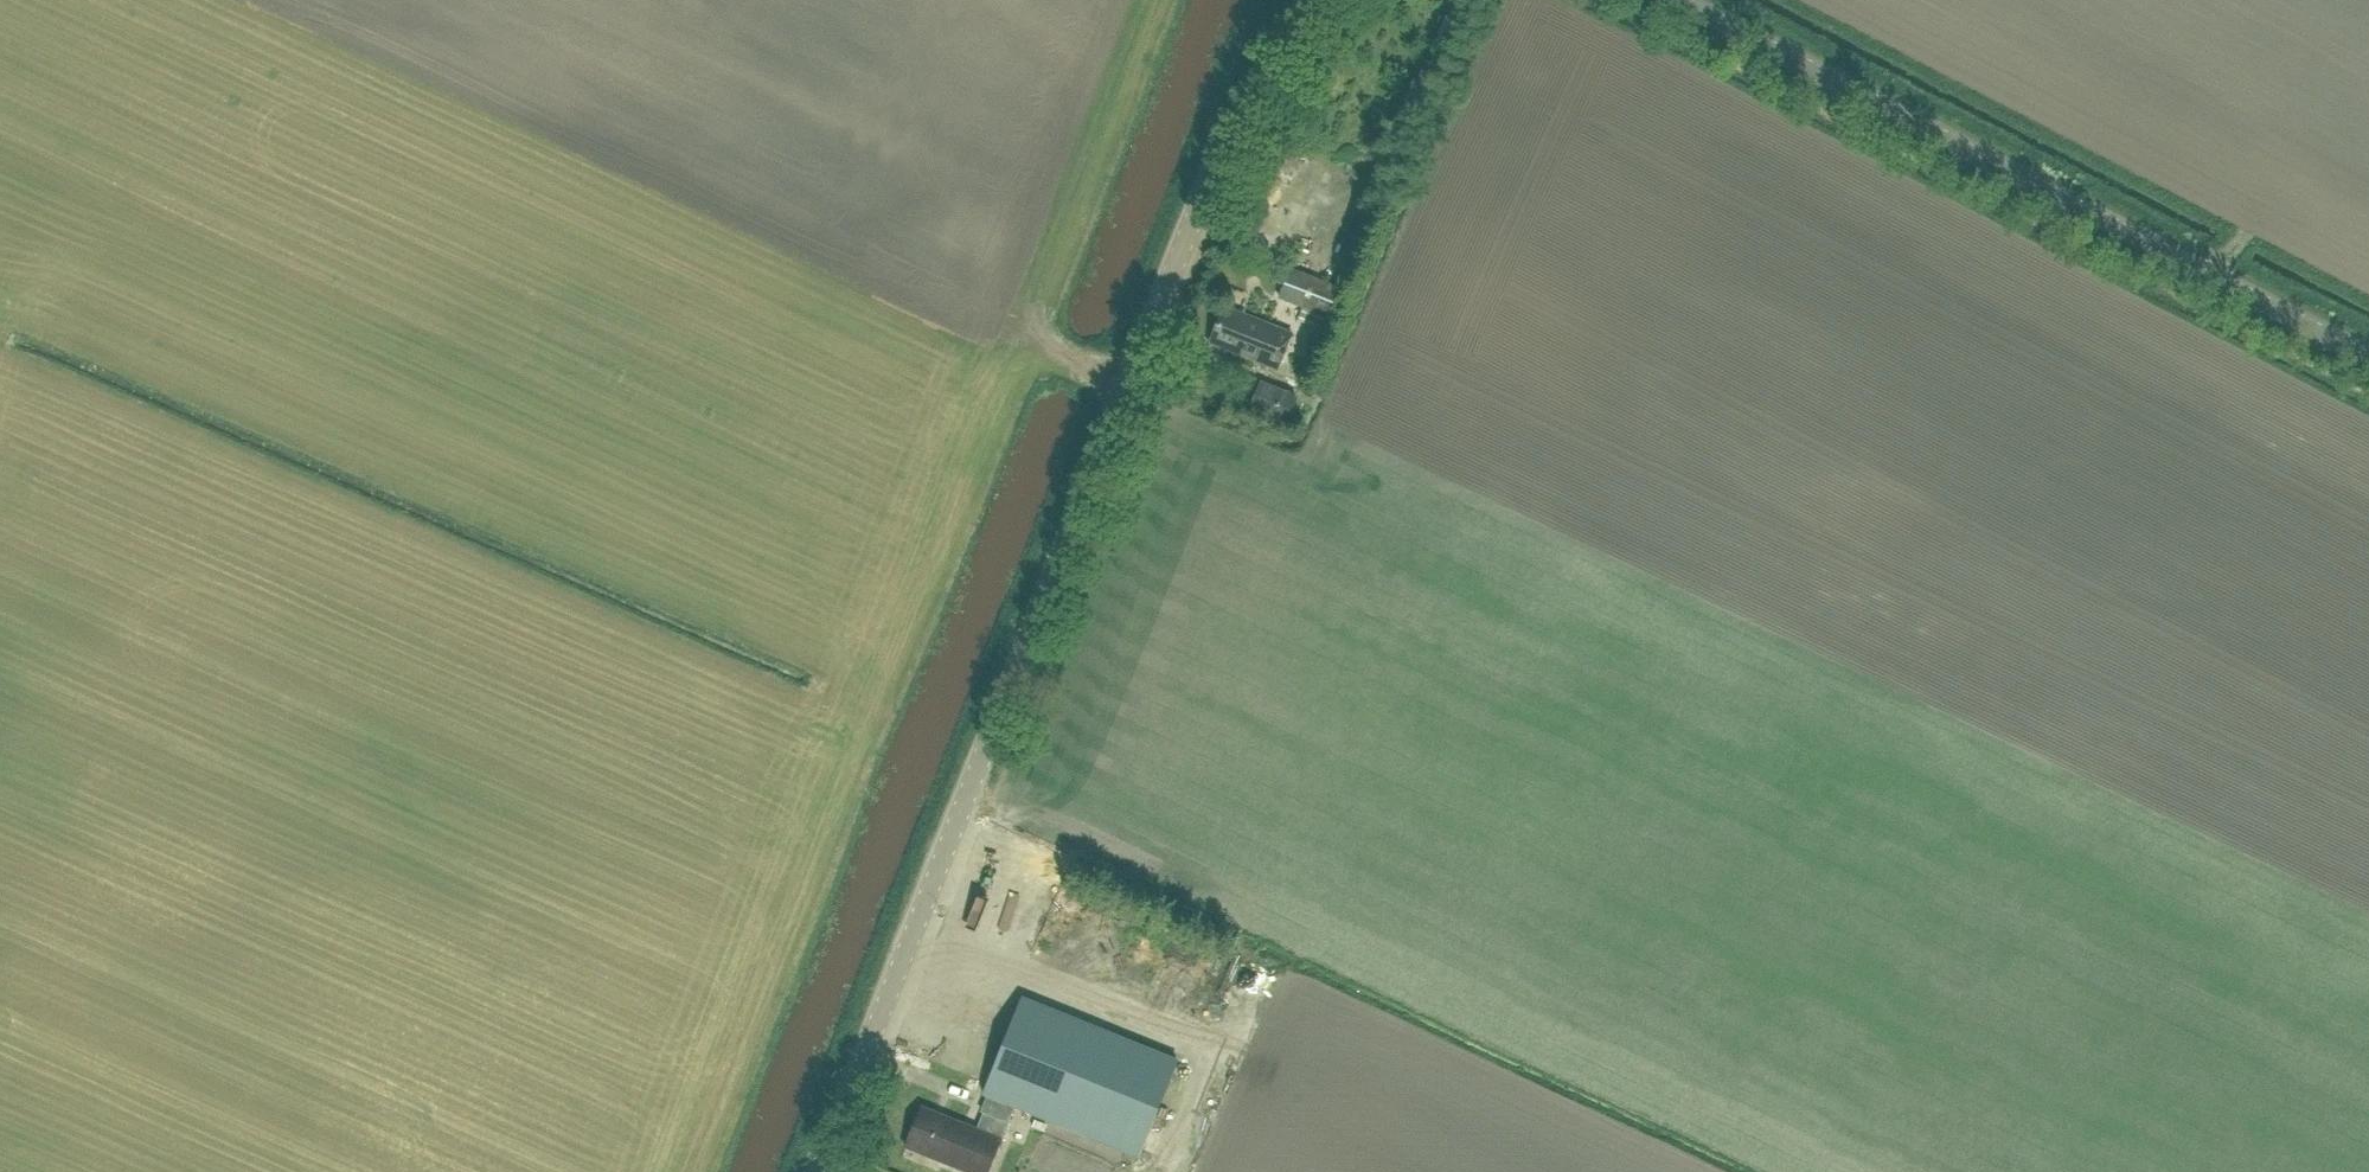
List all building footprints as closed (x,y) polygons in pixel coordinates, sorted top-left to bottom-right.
[(1339,290),(1289,268),(1277,296),(1299,306),(1294,319),(1321,331),(1339,290)] [(1292,334),(1223,307),(1209,344),(1277,371),(1292,334)] [(1296,396),(1262,382),(1250,410),(1285,424),(1296,396)] [(1022,998),(983,1095),(987,1097),(981,1112),(984,1113),(976,1130),(921,1108),(905,1147),(907,1148),(907,1147),(941,1161),(941,1162),(967,1171),(987,1171),(1000,1140),(1007,1122),(1014,1107),(1138,1158),(1177,1061),(1022,998)]
